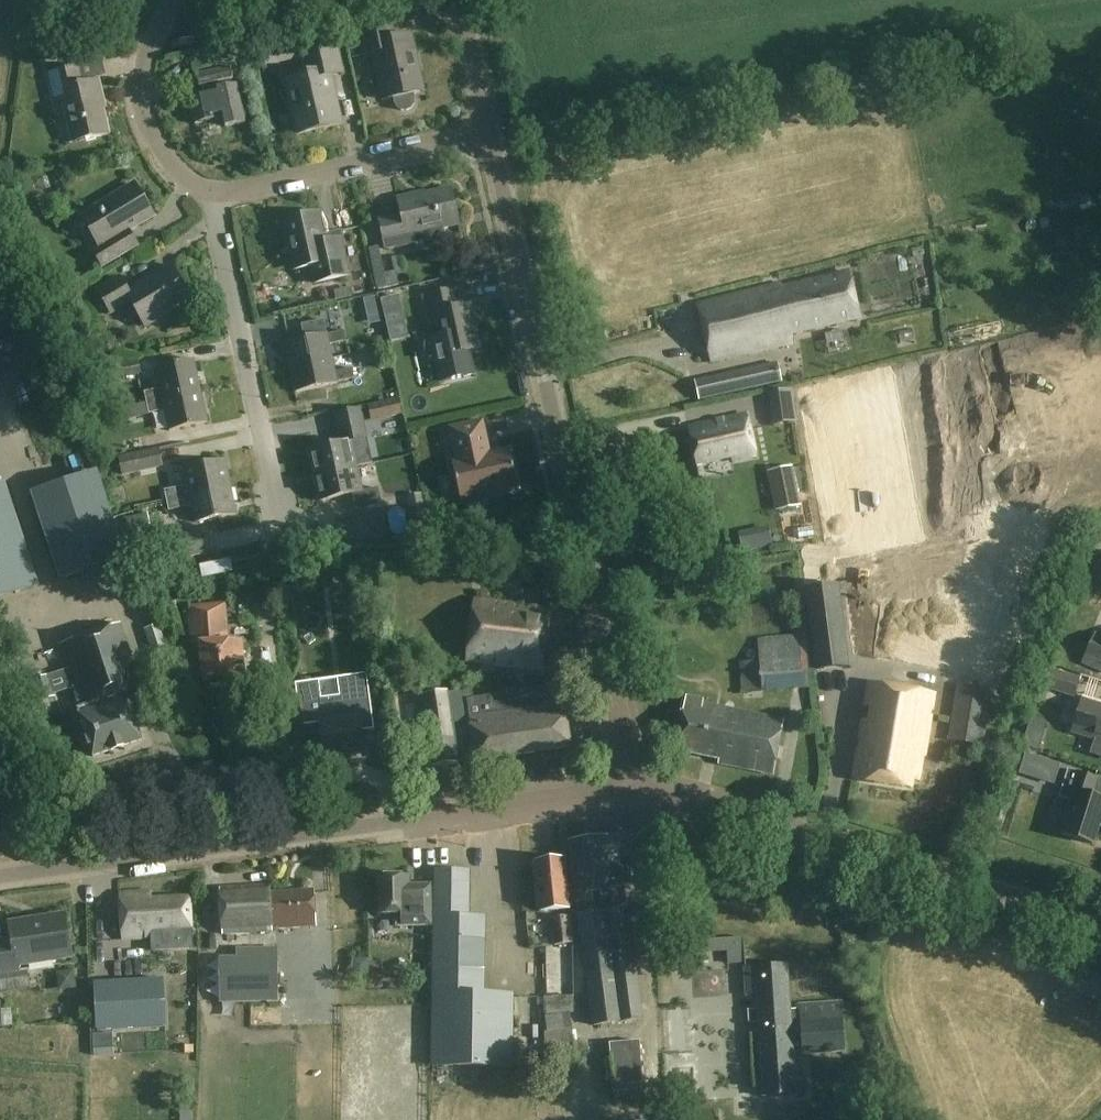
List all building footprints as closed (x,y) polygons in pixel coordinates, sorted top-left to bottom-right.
[(394,38),(390,21),(359,28),(366,58),(374,56),(384,102),(393,99),(394,104),(397,109),(401,112),(406,112),(411,110),(414,105),(414,100),(413,95),(419,93),(412,60),(416,59),(411,35),(394,38)] [(362,48),(356,23),(343,26),(349,51),(362,48)] [(343,75),(336,44),(302,52),(307,75),(285,80),(298,136),(343,126),(332,77),(343,75)] [(81,84),(77,67),(48,74),(55,104),(63,102),(73,143),(109,135),(100,97),(102,96),(98,80),(81,84)] [(233,81),(230,69),(197,76),(200,88),(203,87),(205,96),(190,100),(196,125),(215,121),(214,117),(223,115),(226,128),(245,124),(236,85),(231,86),(230,81),(233,81)] [(145,205),(133,185),(81,216),(100,248),(93,252),(103,269),(139,248),(130,232),(155,217),(147,204),(145,205)] [(459,226),(451,190),(413,198),(413,196),(396,199),(400,215),(378,220),(385,250),(416,243),(414,236),(425,233),(426,241),(430,243),(443,241),(445,237),(444,229),(459,226)] [(329,247),(321,214),(283,223),(294,271),(310,267),(313,285),(349,277),(342,244),(329,247)] [(192,301),(171,266),(151,278),(152,280),(130,293),(121,278),(98,292),(112,315),(130,303),(145,329),(192,301)] [(861,317),(850,271),(782,289),(781,285),(698,306),(712,362),(795,341),(793,333),(861,317)] [(456,309),(452,291),(423,297),(429,326),(438,325),(441,338),(431,340),(441,384),(473,376),(468,352),(478,350),(472,325),(474,325),(470,306),(456,309)] [(282,329),(291,369),(332,360),(329,345),(345,342),(343,332),(327,336),(327,335),(312,338),(309,323),(282,329)] [(335,374),(332,360),(291,369),(296,394),(338,385),(337,383),(353,380),(351,371),(335,374)] [(147,404),(201,393),(194,361),(156,369),(161,390),(144,393),(147,404)] [(142,376),(140,362),(114,367),(116,381),(142,376)] [(781,382),(777,364),(696,383),(700,401),(781,382)] [(201,393),(147,404),(149,415),(165,412),(170,432),(208,424),(201,393)] [(403,416),(400,401),(369,408),(372,423),(403,416)] [(364,422),(361,408),(335,414),(338,427),(364,422)] [(755,457),(746,416),(689,428),(697,464),(731,456),(732,462),(755,457)] [(309,452),(315,477),(357,468),(352,443),(368,440),(364,422),(337,428),(341,445),(309,452)] [(488,447),(482,422),(450,429),(457,462),(452,463),(461,501),(468,499),(469,504),(473,506),(482,504),(485,500),(484,496),(517,488),(509,450),(486,456),(484,448),(488,447)] [(164,468),(161,451),(119,459),(123,477),(164,468)] [(165,492),(167,502),(231,489),(225,462),(184,471),(187,487),(165,492)] [(363,492),(357,468),(315,477),(320,502),(352,496),(356,512),(382,506),(378,489),(363,492)] [(802,508),(794,468),(769,473),(777,513),(802,508)] [(123,558),(95,471),(29,493),(57,579),(123,558)] [(4,483),(0,485),(0,600),(38,587),(4,483)] [(231,489),(167,502),(169,512),(192,508),(195,524),(236,515),(231,489)] [(806,518),(790,520),(792,537),(808,535),(806,518)] [(750,532),(739,534),(743,553),(754,551),(750,532)] [(196,557),(193,543),(158,550),(161,564),(196,557)] [(851,668),(839,586),(805,591),(817,672),(851,668)] [(550,611),(475,601),(467,662),(542,672),(550,611)] [(228,640),(225,606),(200,608),(203,643),(200,643),(204,683),(233,681),(233,680),(245,679),(242,641),(231,642),(230,640),(228,640)] [(142,689),(121,626),(60,646),(74,688),(72,688),(79,709),(77,709),(78,714),(93,758),(142,742),(136,722),(141,720),(134,700),(130,701),(129,697),(127,698),(126,695),(133,693),(132,692),(142,689)] [(172,666),(158,626),(145,630),(159,670),(172,666)] [(810,689),(807,638),(758,641),(759,662),(742,663),(744,693),(810,689)] [(1094,638),(1082,665),(1100,674),(1100,641),(1094,638)] [(1081,680),(1051,670),(1044,690),(1075,700),(1081,680)] [(321,725),(325,759),(365,754),(362,733),(375,731),(367,675),(354,677),(356,695),(321,700),(319,682),(296,685),(298,699),(290,700),(295,731),(312,728),(312,726),(321,725)] [(56,680),(42,681),(44,702),(58,701),(56,680)] [(935,696),(869,685),(853,779),(912,789),(913,782),(918,782),(922,758),(925,758),(935,696)] [(993,692),(958,686),(949,742),(984,748),(993,692)] [(423,696),(433,769),(450,767),(448,753),(473,750),(475,763),(571,749),(567,715),(566,715),(563,694),(507,703),(506,694),(474,699),(472,691),(449,694),(448,692),(423,696)] [(704,701),(687,697),(676,751),(719,760),(718,765),(773,776),(784,721),(703,705),(704,701)] [(1082,700),(1072,733),(1100,742),(1100,706),(1082,700)] [(1027,734),(1023,747),(1038,752),(1042,739),(1027,734)] [(1025,758),(1020,775),(1033,779),(1039,762),(1025,758)] [(1059,769),(1039,762),(1033,779),(1054,785),(1059,769)] [(1068,772),(1059,800),(1070,803),(1059,836),(1092,846),(1100,818),(1100,801),(1092,798),(1097,781),(1068,772)] [(635,858),(632,834),(568,843),(576,905),(577,905),(579,915),(578,915),(593,1027),(643,1020),(628,909),(621,860),(635,858)] [(565,880),(563,860),(535,863),(539,901),(540,901),(541,913),(569,911),(566,880),(565,880)] [(469,873),(436,872),(432,1068),(518,1070),(519,1048),(512,1048),(513,995),(483,995),(485,917),(468,917),(469,873)] [(410,887),(410,877),(378,878),(379,915),(396,915),(396,928),(432,927),(431,886),(410,887)] [(270,895),(270,886),(220,890),(223,936),(273,933),(273,931),(316,928),(314,892),(270,895)] [(151,902),(150,894),(120,896),(122,941),(151,939),(152,953),(192,950),(190,899),(151,902)] [(66,915),(9,924),(14,957),(0,960),(0,984),(1,991),(26,987),(23,972),(21,973),(20,968),(73,959),(66,915)] [(574,945),(571,918),(551,920),(555,947),(574,945)] [(745,964),(744,939),(691,943),(692,954),(727,952),(728,965),(745,964)] [(236,957),(217,957),(218,1003),(277,1002),(276,947),(236,948),(236,957)] [(790,1011),(787,967),(745,970),(746,997),(757,996),(758,1012),(751,1012),(751,1024),(759,1023),(764,1098),(807,1095),(805,1067),(794,1068),(793,1054),(802,1053),(802,1057),(844,1054),(841,1004),(801,1007),(801,1011),(790,1011)] [(162,979),(92,982),(94,1031),(164,1027),(162,979)] [(1,1003),(0,1003),(0,1028),(13,1028),(12,1010),(2,1011),(1,1003)] [(643,1084),(640,1042),(610,1044),(613,1087),(643,1084)]
